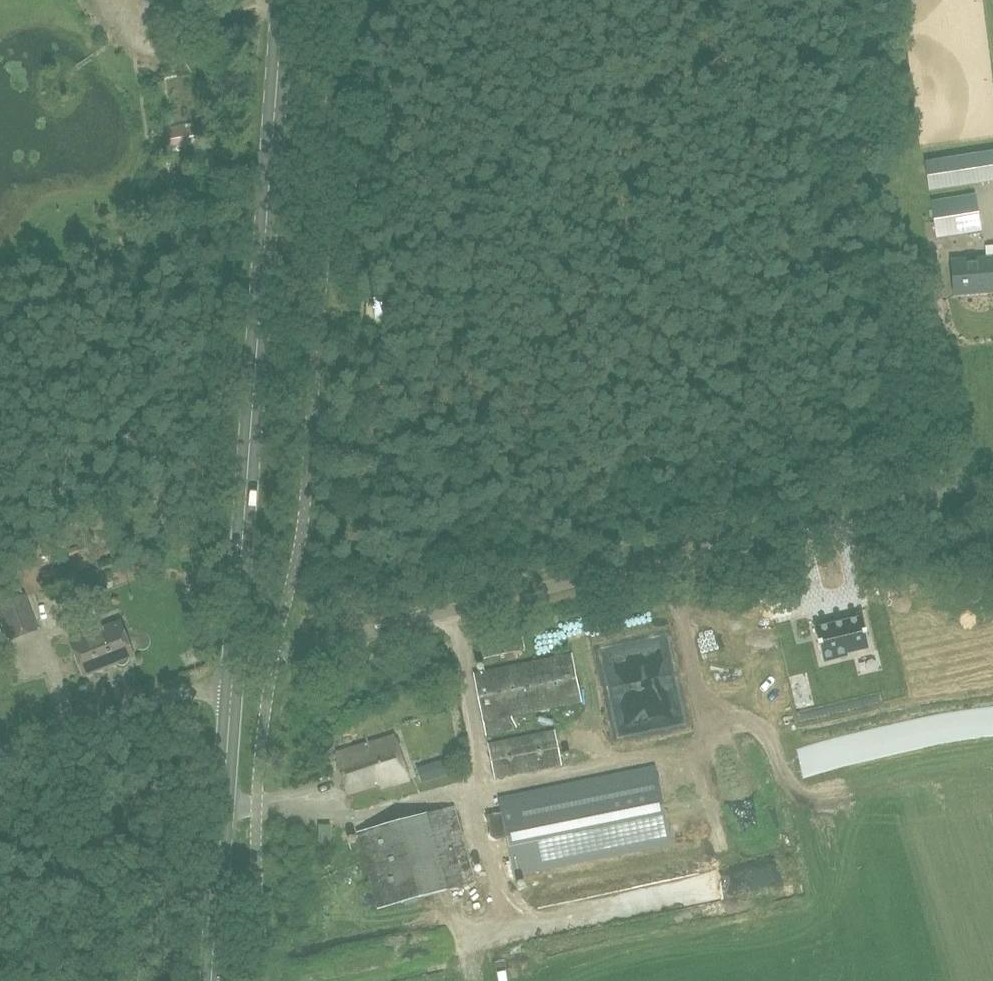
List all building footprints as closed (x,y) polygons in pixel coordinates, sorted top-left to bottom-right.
[(992,179),(992,151),(925,161),(930,189),(992,179)] [(937,238),(981,230),(975,193),(931,200),(937,238)] [(987,257),(952,259),(954,293),(990,290),(990,289),(987,257)] [(36,629),(24,595),(20,583),(0,590),(0,609),(10,638),(36,629)] [(870,647),(862,616),(815,626),(823,659),(850,654),(850,652),(870,647)] [(126,662),(128,660),(129,656),(133,654),(119,620),(71,640),(85,674),(116,661),(119,663),(123,664),(126,662)] [(484,657),(525,649),(521,630),(480,638),(484,657)] [(485,734),(514,728),(511,716),(582,701),(572,653),(473,673),(485,734)] [(495,777),(561,764),(554,730),(488,744),(495,777)] [(382,787),(409,780),(397,735),(336,751),(347,793),(381,783),(382,787)] [(515,875),(671,844),(655,765),(499,796),(515,875)] [(378,907),(474,881),(453,805),(357,831),(378,907)]
